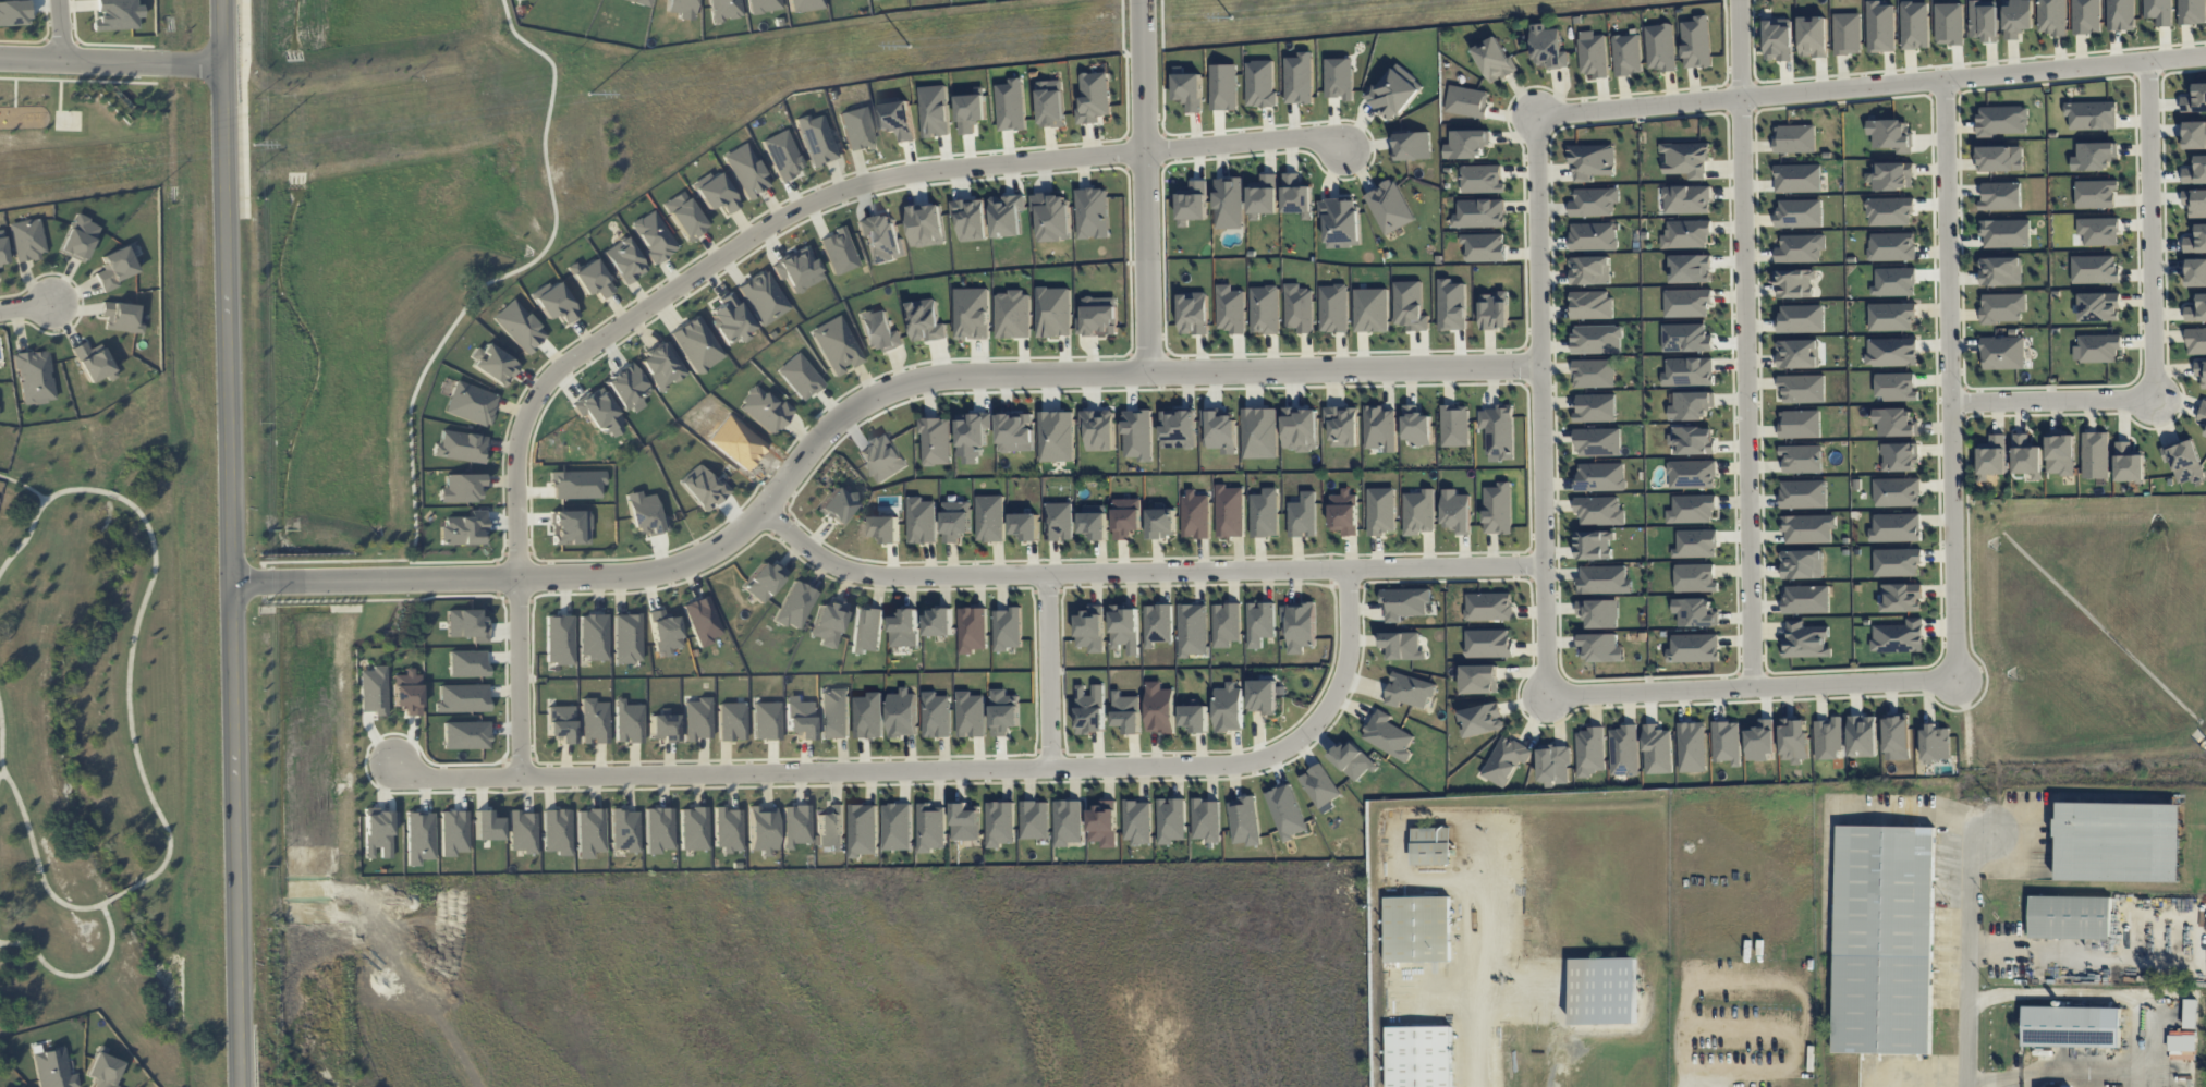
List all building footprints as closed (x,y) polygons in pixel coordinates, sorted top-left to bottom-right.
[(679,13),(678,19),(693,20),(695,0),(667,0),(666,12),(679,13)] [(742,18),(740,0),(710,0),(712,21),(742,18)] [(750,14),(782,10),(781,0),(749,0),(750,14)] [(790,12),(823,9),(822,0),(789,0),(790,12)] [(1881,0),(1867,1),(1868,52),(1896,51),(1894,5),(1881,5),(1881,0)] [(2032,0),(2011,0),(2011,6),(2004,6),(2005,40),(2020,40),(2020,31),(2033,30),(2032,0)] [(2038,34),(2066,34),(2066,0),(2039,0),(2038,34)] [(2073,34),(2101,33),(2100,0),(2072,0),(2073,34)] [(2107,31),(2135,30),(2134,0),(2106,0),(2107,31)] [(2171,0),(2144,0),(2144,18),(2156,18),(2156,26),(2171,26),(2171,0)] [(2205,0),(2178,0),(2179,24),(2205,24),(2205,0)] [(28,1),(0,2),(0,25),(28,24),(28,1)] [(1928,1),(1901,2),(1902,49),(1930,48),(1928,1)] [(1983,43),(1998,42),(1998,1),(1970,1),(1971,37),(1983,37),(1983,43)] [(1936,4),(1936,45),(1964,45),(1963,3),(1936,4)] [(1833,14),(1834,55),(1862,54),(1861,13),(1833,14)] [(1710,67),(1709,15),(1694,16),(1694,21),(1682,22),(1683,68),(1710,67)] [(1799,16),(1799,57),(1827,57),(1827,17),(1799,16)] [(1765,61),(1793,60),(1792,19),(1764,19),(1765,61)] [(1532,24),(1534,68),(1568,67),(1568,51),(1561,51),(1560,28),(1546,29),(1546,24),(1532,24)] [(1646,25),(1648,71),(1675,70),(1673,24),(1646,25)] [(1606,35),(1594,35),(1594,31),(1578,32),(1580,74),(1593,74),(1593,78),(1608,78),(1606,35)] [(1614,76),(1641,75),(1640,34),(1613,36),(1614,76)] [(1472,49),(1491,84),(1517,71),(1498,35),(1472,49)] [(1285,57),(1285,104),(1313,103),(1312,52),(1297,52),(1297,57),(1285,57)] [(1326,97),(1343,97),(1343,101),(1353,101),(1352,58),(1325,59),(1326,97)] [(1245,61),(1246,107),(1275,106),(1274,60),(1245,61)] [(1393,123),(1424,85),(1398,63),(1378,88),(1373,84),(1362,98),(1393,123)] [(1211,110),(1237,110),(1237,64),(1210,64),(1211,110)] [(1081,73),(1082,108),(1077,108),(1078,124),(1100,123),(1100,115),(1111,115),(1109,72),(1081,73)] [(1202,113),(1201,73),(1174,74),(1174,101),(1185,100),(1186,113),(1202,113)] [(1023,78),(1008,79),(1008,84),(996,85),(998,131),(1026,130),(1023,78)] [(1065,126),(1063,80),(1038,81),(1040,127),(1065,126)] [(2205,111),(2205,83),(2193,84),(2194,96),(2181,97),(2181,112),(2205,111)] [(920,86),(922,138),(950,136),(947,85),(920,86)] [(976,134),(976,121),(986,120),(985,87),(975,87),(975,95),(958,96),(959,135),(976,134)] [(1487,117),(1489,90),(1447,87),(1445,114),(1487,117)] [(883,132),(897,130),(899,142),(915,140),(909,100),(879,105),(883,132)] [(2116,129),(2116,102),(2064,103),(2064,117),(2070,117),(2070,130),(2116,129)] [(839,113),(849,151),(866,146),(867,150),(877,147),(865,105),(839,113)] [(2027,106),(1978,107),(1978,135),(2028,134),(2027,106)] [(812,167),(837,159),(823,114),(809,119),(807,114),(796,118),(812,167)] [(1867,121),(1867,135),(1873,135),(1874,148),(1896,147),(1896,154),(1912,154),(1911,120),(1867,121)] [(2184,121),(2184,149),(2205,149),(2205,122),(2184,121)] [(1815,152),(1815,125),(1774,126),(1774,153),(1815,152)] [(778,180),(803,171),(788,129),(763,138),(778,180)] [(1490,130),(1450,130),(1450,144),(1443,144),(1444,159),(1483,158),(1483,145),(1490,145),(1490,130)] [(1430,131),(1395,132),(1396,161),(1431,159),(1430,131)] [(724,154),(745,199),(769,188),(748,142),(724,154)] [(2109,170),(2109,159),(2117,159),(2117,142),(2077,143),(2077,156),(2071,156),(2072,171),(2109,170)] [(1689,174),(1689,180),(1705,180),(1705,162),(1709,162),(1709,143),(1660,144),(1660,153),(1664,153),(1665,174),(1689,174)] [(1616,175),(1615,145),(1568,146),(1569,163),(1573,163),(1574,182),(1591,182),(1591,175),(1616,175)] [(1978,172),(2024,170),(2023,146),(1977,147),(1978,172)] [(2205,183),(2205,156),(2195,156),(2195,167),(2182,168),(2183,183),(2205,183)] [(1873,190),(1913,189),(1913,163),(1873,163),(1873,190)] [(1774,165),(1775,192),(1821,192),(1821,164),(1774,165)] [(1462,166),(1462,193),(1505,192),(1505,183),(1501,183),(1501,165),(1462,166)] [(691,185),(708,210),(720,202),(728,213),(740,205),(717,169),(691,185)] [(1260,214),(1278,213),(1277,173),(1260,174),(1260,187),(1249,187),(1250,221),(1260,220),(1260,214)] [(1312,186),(1301,186),(1301,173),(1284,173),(1283,213),(1302,213),(1302,219),(1312,219),(1312,186)] [(1214,178),(1215,229),(1243,229),(1242,178),(1214,178)] [(1385,235),(1415,221),(1395,179),(1365,194),(1385,235)] [(1207,180),(1191,180),(1191,192),(1178,192),(1179,219),(1207,219),(1207,180)] [(2075,181),(2076,208),(2114,207),(2114,190),(2118,190),(2118,180),(2075,181)] [(1979,210),(2021,210),(2021,183),(1983,183),(1983,200),(1979,200),(1979,210)] [(1710,186),(1663,186),(1663,214),(1710,213),(1710,186)] [(1110,238),(1108,188),(1076,189),(1078,239),(1110,238)] [(1575,189),(1575,200),(1569,201),(1570,216),(1614,216),(1614,204),(1619,204),(1619,188),(1575,189)] [(687,242),(707,229),(682,190),(662,204),(687,242)] [(2205,217),(2205,190),(2182,190),(2183,206),(2189,206),(2189,217),(2205,217)] [(1071,241),(1069,195),(1053,196),(1053,192),(1031,193),(1032,211),(1038,210),(1040,242),(1071,241)] [(1022,236),(1022,210),(1026,210),(1025,195),(992,196),(993,237),(1022,236)] [(1868,226),(1910,225),(1910,214),(1914,214),(1914,198),(1867,198),(1868,226)] [(1361,246),(1358,199),(1319,200),(1320,217),(1326,217),(1327,248),(1361,246)] [(1505,226),(1505,199),(1457,200),(1458,214),(1453,214),(1454,227),(1505,226)] [(986,200),(951,201),(952,216),(959,215),(960,241),(988,240),(986,200)] [(1822,200),(1776,200),(1776,227),(1822,226),(1822,200)] [(911,247),(945,244),(942,205),(921,207),(921,205),(907,206),(911,247)] [(630,224),(654,264),(678,249),(654,209),(630,224)] [(857,220),(860,236),(867,235),(873,264),(904,258),(895,212),(857,220)] [(101,225),(76,214),(58,251),(83,263),(101,225)] [(16,261),(47,256),(40,217),(9,223),(16,261)] [(2077,218),(2077,235),(2084,235),(2084,246),(2118,245),(2118,218),(2077,218)] [(1709,220),(1666,221),(1667,235),(1660,235),(1661,249),(1710,247),(1709,220)] [(1980,221),(1980,237),(1984,237),(1984,248),(2030,247),(2029,220),(1980,221)] [(1617,223),(1570,223),(1570,250),(1617,250),(1617,223)] [(2197,237),(2184,237),(2184,252),(2205,252),(2205,224),(2197,224),(2197,237)] [(859,264),(843,225),(834,229),(835,233),(819,239),(834,275),(859,264)] [(1868,234),(1869,261),(1915,260),(1915,233),(1868,234)] [(1506,261),(1505,234),(1460,235),(1460,244),(1465,244),(1466,262),(1506,261)] [(1825,234),(1781,235),(1781,248),(1776,248),(1776,263),(1820,262),(1820,250),(1825,250),(1825,234)] [(646,272),(628,237),(604,249),(622,284),(646,272)] [(117,280),(137,271),(129,254),(136,251),(132,242),(100,256),(106,268),(95,273),(103,293),(119,286),(117,280)] [(824,279),(809,246),(771,262),(779,280),(786,277),(793,293),(824,279)] [(2118,283),(2118,255),(2072,256),(2072,284),(2118,283)] [(1610,256),(1570,257),(1570,285),(1611,284),(1610,256)] [(1980,285),(2022,285),(2022,257),(1980,258),(1980,285)] [(615,291),(593,258),(577,268),(574,263),(567,268),(585,295),(594,289),(601,299),(615,291)] [(2205,286),(2205,259),(2186,259),(2187,287),(2205,286)] [(790,308),(764,269),(736,287),(762,327),(790,308)] [(1777,298),(1813,297),(1812,279),(1816,278),(1816,270),(1776,270),(1777,298)] [(1465,283),(1452,283),(1452,278),(1437,279),(1438,330),(1466,330),(1465,283)] [(547,320),(559,312),(566,323),(579,315),(556,279),(530,295),(547,320)] [(1394,282),(1395,325),(1406,325),(1406,331),(1429,330),(1428,315),(1422,315),(1421,281),(1394,282)] [(1313,333),(1313,288),(1302,288),(1302,283),(1285,283),(1285,328),(1298,328),(1298,333),(1313,333)] [(1245,334),(1245,291),(1233,291),(1233,284),(1217,284),(1218,329),(1229,329),(1229,334),(1245,334)] [(1320,285),(1320,332),(1348,332),(1347,285),(1320,285)] [(1279,333),(1279,286),(1251,287),(1251,334),(1279,333)] [(1071,337),(1070,287),(1036,287),(1037,337),(1071,337)] [(956,340),(990,339),(989,288),(955,289),(956,340)] [(1387,288),(1353,289),(1354,332),(1388,331),(1387,288)] [(1711,289),(1665,290),(1665,317),(1711,317),(1711,289)] [(747,335),(746,333),(754,328),(731,291),(717,300),(719,304),(706,313),(728,347),(747,335)] [(1030,291),(995,292),(996,338),(1031,337),(1030,291)] [(1480,295),(1481,329),(1509,328),(1508,291),(1499,291),(1499,295),(1480,295)] [(1571,292),(1571,320),(1613,318),(1612,291),(1571,292)] [(1179,293),(1180,334),(1209,334),(1208,293),(1179,293)] [(2024,293),(1981,294),(1982,323),(2025,322),(2024,293)] [(2119,293),(2079,294),(2080,321),(2120,321),(2119,293)] [(2205,321),(2205,294),(2197,294),(2198,306),(2185,306),(2185,321),(2205,321)] [(1077,336),(1118,334),(1117,297),(1083,298),(1083,318),(1076,318),(1077,336)] [(907,303),(915,343),(947,337),(944,323),(940,324),(935,298),(907,303)] [(492,317),(527,354),(547,336),(512,299),(492,317)] [(139,304),(102,302),(101,316),(107,317),(106,330),(137,332),(139,304)] [(1915,303),(1869,304),(1869,331),(1915,330),(1915,303)] [(1779,333),(1824,332),(1824,305),(1778,305),(1779,333)] [(893,331),(886,310),(873,314),(872,308),(858,312),(870,349),(880,346),(882,353),(904,345),(899,329),(893,331)] [(696,375),(725,356),(697,314),(669,333),(696,375)] [(864,361),(839,314),(809,331),(834,377),(848,370),(847,370),(864,361)] [(1573,353),(1622,353),(1622,325),(1573,326),(1573,353)] [(2187,355),(2205,354),(2205,328),(2186,329),(2187,355)] [(2074,362),(2115,362),(2115,349),(2121,349),(2121,335),(2078,335),(2078,345),(2073,345),(2074,362)] [(1982,337),(1983,370),(2024,369),(2024,336),(1982,337)] [(1917,338),(1866,339),(1867,366),(1918,365),(1917,338)] [(659,391),(687,373),(665,340),(637,358),(659,391)] [(1777,369),(1819,367),(1819,340),(1777,341),(1777,369)] [(71,348),(91,385),(115,372),(99,343),(89,349),(85,341),(71,348)] [(470,365),(504,388),(519,364),(485,342),(470,365)] [(22,404),(55,401),(48,349),(16,353),(22,404)] [(824,383),(797,352),(776,370),(802,401),(824,383)] [(1713,358),(1667,359),(1667,372),(1661,372),(1662,386),(1713,385),(1713,358)] [(1574,388),(1615,387),(1614,360),(1573,360),(1574,388)] [(2195,361),(2196,377),(2202,377),(2202,389),(2205,389),(2205,361),(2195,361)] [(1876,400),(1918,399),(1918,391),(1914,391),(1914,373),(1875,374),(1876,400)] [(1825,375),(1778,376),(1778,391),(1784,391),(1785,403),(1825,402),(1825,375)] [(444,411),(488,427),(499,395),(455,380),(444,411)] [(795,410),(783,400),(779,405),(755,385),(737,405),(773,436),(795,410)] [(1714,392),(1674,392),(1675,406),(1669,406),(1669,420),(1707,419),(1707,409),(1715,408),(1714,392)] [(1573,422),(1616,422),(1616,394),(1577,394),(1578,411),(1573,411),(1573,422)] [(2205,423),(2205,400),(2204,399),(2197,420),(2205,423)] [(1404,444),(1432,444),(1431,414),(1419,414),(1419,405),(1404,405),(1404,444)] [(1442,447),(1469,446),(1468,405),(1441,405),(1442,447)] [(1359,447),(1358,407),(1324,407),(1324,423),(1331,423),(1331,447),(1359,447)] [(1365,449),(1384,448),(1385,453),(1396,452),(1395,407),(1364,407),(1365,449)] [(1514,460),(1513,407),(1479,407),(1479,428),(1486,428),(1486,455),(1499,455),(1499,460),(1514,460)] [(1276,408),(1242,408),(1243,459),(1277,458),(1276,408)] [(1317,408),(1283,409),(1284,450),(1318,449),(1317,408)] [(1873,409),(1873,423),(1879,423),(1879,437),(1917,436),(1916,408),(1873,409)] [(1116,451),(1115,410),(1081,411),(1081,427),(1087,427),(1087,451),(1116,451)] [(1124,410),(1125,457),(1137,457),(1137,461),(1153,461),(1152,410),(1124,410)] [(1162,448),(1197,448),(1196,410),(1161,411),(1162,448)] [(1208,425),(1209,448),(1222,448),(1222,454),(1237,454),(1236,415),(1221,416),(1221,410),(1202,411),(1202,425),(1208,425)] [(1821,437),(1820,410),(1779,411),(1780,438),(1821,437)] [(1040,412),(1040,462),(1074,461),(1073,411),(1040,412)] [(959,421),(960,464),(980,463),(980,446),(987,446),(986,429),(992,429),(992,413),(972,413),(972,420),(959,421)] [(999,452),(1034,451),(1033,413),(999,414),(999,452)] [(951,465),(950,418),(921,418),(922,465),(951,465)] [(1670,428),(1670,445),(1673,445),(1674,455),(1714,453),(1713,427),(1670,428)] [(1576,429),(1576,456),(1621,456),(1620,428),(1576,429)] [(485,462),(487,435),(441,431),(440,443),(434,442),(433,457),(485,462)] [(2083,432),(2084,479),(2110,478),(2109,432),(2083,432)] [(876,443),(860,452),(879,484),(908,466),(888,433),(874,441),(876,443)] [(1979,444),(1979,481),(1989,481),(1989,475),(2007,474),(2006,434),(1990,435),(1990,444),(1979,444)] [(2033,473),(2033,480),(2044,480),(2043,444),(2030,445),(2030,434),(2014,434),(2015,474),(2033,473)] [(2076,474),(2076,434),(2048,435),(2049,474),(2076,474)] [(2167,464),(2172,462),(2180,486),(2205,477),(2205,475),(2193,437),(2161,448),(2167,464)] [(2145,482),(2145,450),(2132,450),(2132,441),(2116,441),(2117,482),(2145,482)] [(1917,443),(1882,444),(1883,471),(1918,471),(1917,443)] [(1822,445),(1782,446),(1782,473),(1823,472),(1822,445)] [(1669,489),(1716,488),(1716,460),(1668,461),(1669,489)] [(705,513),(731,490),(720,478),(715,482),(699,463),(677,482),(705,513)] [(1625,463),(1576,464),(1576,491),(1626,490),(1625,463)] [(485,473),(445,474),(445,487),(439,488),(440,502),(479,501),(479,489),(485,489),(485,473)] [(1874,479),(1874,506),(1920,506),(1919,479),(1874,479)] [(1781,509),(1827,507),(1826,480),(1780,481),(1781,509)] [(1512,533),(1511,482),(1497,482),(1497,487),(1483,488),(1484,534),(1512,533)] [(1244,486),(1217,486),(1218,537),(1244,536),(1244,486)] [(816,509),(837,526),(858,502),(847,493),(845,495),(835,487),(816,509)] [(1250,494),(1251,536),(1279,536),(1278,487),(1263,488),(1263,494),(1250,494)] [(1367,489),(1368,534),(1396,534),(1395,488),(1367,489)] [(1184,538),(1211,537),(1210,495),(1197,495),(1197,489),(1183,489),(1184,538)] [(1404,493),(1404,534),(1435,533),(1434,489),(1423,489),(1423,493),(1404,493)] [(1457,489),(1442,489),(1442,526),(1454,526),(1454,535),(1471,535),(1470,494),(1457,495),(1457,489)] [(625,494),(636,538),(668,530),(664,515),(659,516),(654,493),(642,496),(640,490),(625,494)] [(1316,536),(1315,491),(1301,491),(1302,502),(1288,502),(1289,537),(1316,536)] [(1330,495),(1330,531),(1342,530),(1342,536),(1358,535),(1357,491),(1342,491),(1342,495),(1330,495)] [(978,542),(1006,541),(1005,495),(977,496),(978,542)] [(1673,496),(1673,510),(1666,510),(1666,523),(1714,522),(1714,495),(1673,496)] [(937,543),(936,501),(924,501),(924,497),(909,497),(909,543),(937,543)] [(1625,508),(1619,509),(1619,497),(1576,498),(1577,526),(1625,524),(1625,508)] [(1114,539),(1132,540),(1132,531),(1142,531),(1142,499),(1115,499),(1114,539)] [(971,533),(970,502),(943,502),(944,543),(962,542),(961,533),(971,533)] [(1074,540),(1073,503),(1045,503),(1046,540),(1074,540)] [(1176,507),(1149,507),(1149,538),(1176,538),(1176,507)] [(441,545),(481,544),(481,531),(486,531),(485,510),(470,510),(470,516),(440,517),(441,545)] [(1108,540),(1108,513),(1080,513),(1081,533),(1090,533),(1090,540),(1108,540)] [(1920,513),(1874,514),(1874,528),(1869,528),(1869,542),(1920,541),(1920,513)] [(1039,514),(1012,514),(1012,539),(1040,539),(1039,514)] [(1786,544),(1831,543),(1831,528),(1836,528),(1836,515),(1781,516),(1781,532),(1785,532),(1786,544)] [(899,541),(898,516),(872,517),(872,542),(899,541)] [(1672,558),(1717,557),(1716,530),(1677,530),(1677,548),(1671,548),(1672,558)] [(1576,559),(1611,559),(1611,540),(1615,540),(1615,531),(1576,532),(1576,559)] [(1874,549),(1874,577),(1920,576),(1919,549),(1874,549)] [(1782,579),(1824,578),(1823,550),(1781,551),(1782,579)] [(761,604),(788,572),(775,561),(769,568),(761,562),(741,586),(761,604)] [(1674,565),(1676,592),(1718,591),(1718,581),(1714,581),(1714,564),(1674,565)] [(1627,565),(1580,567),(1580,578),(1576,578),(1577,594),(1632,593),(1632,578),(1627,578),(1627,565)] [(798,631),(817,591),(793,580),(774,619),(798,631)] [(1921,584),(1881,584),(1882,612),(1922,611),(1921,584)] [(1784,614),(1830,613),(1829,585),(1783,586),(1784,614)] [(1430,589),(1381,589),(1381,603),(1386,603),(1386,622),(1401,622),(1401,616),(1426,616),(1426,603),(1430,603),(1430,589)] [(1512,593),(1465,594),(1465,621),(1512,620),(1512,593)] [(698,648),(713,643),(711,638),(721,634),(709,596),(684,604),(698,648)] [(819,604),(810,635),(821,638),(819,645),(834,649),(848,604),(831,598),(828,607),(819,604)] [(1672,599),(1672,614),(1679,613),(1679,627),(1719,626),(1718,609),(1711,610),(1711,598),(1672,599)] [(1586,628),(1618,628),(1618,601),(1577,600),(1577,615),(1586,615),(1586,628)] [(1231,648),(1230,641),(1242,641),(1241,603),(1214,604),(1214,648),(1231,648)] [(1275,603),(1248,603),(1249,649),(1263,648),(1262,638),(1276,637),(1275,603)] [(1207,656),(1208,605),(1180,604),(1179,655),(1207,656)] [(1289,654),(1304,654),(1304,646),(1316,646),(1315,604),(1281,605),(1282,635),(1288,635),(1289,654)] [(1145,605),(1146,649),(1155,649),(1155,642),(1174,642),(1173,605),(1145,605)] [(852,653),(866,654),(867,650),(878,651),(883,609),(857,606),(852,653)] [(1105,653),(1104,606),(1085,606),(1085,615),(1077,615),(1077,647),(1089,646),(1089,653),(1105,653)] [(1127,655),(1140,655),(1139,606),(1111,607),(1112,648),(1127,647),(1127,655)] [(919,647),(918,608),(900,609),(900,618),(891,618),(891,647),(919,647)] [(987,649),(986,608),(959,608),(959,654),(975,654),(975,649),(987,649)] [(678,616),(665,617),(664,609),(649,611),(655,655),(672,653),(671,648),(681,647),(678,616)] [(953,635),(952,609),(925,609),(926,636),(953,635)] [(995,650),(1022,649),(1022,609),(994,609),(995,650)] [(573,614),(545,614),(546,665),(573,664),(573,614)] [(579,615),(580,659),(608,658),(607,614),(579,615)] [(615,663),(642,662),(641,614),(614,614),(615,663)] [(1906,625),(1872,625),(1872,652),(1923,651),(1922,618),(1906,618),(1906,625)] [(1833,656),(1833,648),(1825,648),(1825,638),(1830,638),(1830,626),(1804,627),(1804,620),(1787,620),(1788,639),(1783,639),(1783,657),(1833,656)] [(1466,658),(1512,657),(1511,630),(1465,630),(1466,658)] [(1419,632),(1382,633),(1382,649),(1386,649),(1386,659),(1426,659),(1426,650),(1419,650),(1419,632)] [(1624,647),(1617,647),(1617,633),(1579,634),(1579,649),(1585,649),(1585,662),(1624,661),(1624,647)] [(1671,635),(1672,648),(1667,648),(1667,663),(1719,661),(1718,634),(1671,635)] [(386,665),(371,666),(372,670),(359,671),(360,712),(372,712),(372,715),(387,715),(386,665)] [(1497,665),(1460,666),(1461,694),(1498,693),(1497,665)] [(1426,709),(1428,697),(1433,698),(1437,683),(1393,673),(1391,682),(1389,682),(1385,704),(1400,707),(1401,703),(1426,709)] [(1277,713),(1276,680),(1249,680),(1250,713),(1277,713)] [(1175,689),(1162,689),(1162,681),(1148,681),(1147,732),(1174,733),(1175,689)] [(1105,733),(1104,684),(1092,684),(1093,695),(1086,695),(1086,684),(1077,684),(1077,733),(1105,733)] [(1243,731),(1243,684),(1227,684),(1227,690),(1216,689),(1215,731),(1243,731)] [(916,735),(914,687),(901,687),(901,693),(889,693),(890,736),(916,735)] [(820,689),(821,739),(848,738),(847,689),(820,689)] [(1019,727),(1020,695),(1007,695),(1007,689),(992,689),(992,736),(1010,736),(1010,726),(1019,727)] [(1113,726),(1125,726),(1125,734),(1141,734),(1141,697),(1122,697),(1121,690),(1113,690),(1113,726)] [(950,696),(938,696),(938,691),(923,691),(924,738),(951,737),(950,696)] [(956,691),(958,737),(985,736),(984,695),(971,696),(971,691),(956,691)] [(855,697),(856,738),(883,738),(882,692),(866,692),(866,696),(855,697)] [(608,702),(596,702),(596,697),(581,698),(582,743),(609,743),(608,702)] [(642,742),(643,705),(624,704),(624,698),(615,698),(615,742),(642,742)] [(712,739),(711,699),(683,699),(684,740),(712,739)] [(786,731),(798,732),(798,739),(813,739),(813,702),(786,701),(786,731)] [(718,703),(719,741),(746,740),(745,702),(718,703)] [(753,740),(780,739),(779,702),(753,702),(753,740)] [(1459,710),(1464,738),(1504,730),(1499,702),(1459,710)] [(1180,726),(1190,726),(1190,733),(1208,733),(1207,705),(1180,705),(1180,726)] [(575,743),(574,706),(547,706),(547,736),(559,736),(559,743),(575,743)] [(1407,762),(1413,752),(1407,749),(1414,735),(1389,722),(1392,716),(1378,708),(1362,738),(1407,762)] [(1909,713),(1884,714),(1886,760),(1910,759),(1909,713)] [(650,742),(677,741),(676,714),(649,715),(650,742)] [(1849,716),(1850,757),(1877,756),(1876,715),(1849,716)] [(1816,760),(1843,759),(1841,716),(1832,716),(1832,720),(1815,721),(1816,760)] [(1809,762),(1807,719),(1780,719),(1781,760),(1791,759),(1792,763),(1809,762)] [(1739,721),(1712,722),(1713,762),(1732,761),(1732,767),(1740,766),(1739,721)] [(1706,772),(1705,722),(1678,722),(1680,772),(1706,772)] [(1645,774),(1672,773),(1671,729),(1659,730),(1658,723),(1643,724),(1645,774)] [(1923,762),(1951,761),(1950,728),(1937,729),(1937,723),(1922,723),(1923,762)] [(1609,727),(1611,776),(1639,775),(1637,726),(1609,727)] [(1604,728),(1576,729),(1577,775),(1605,774),(1604,728)] [(1526,765),(1533,750),(1500,735),(1481,777),(1506,788),(1519,761),(1526,765)] [(1329,758),(1358,783),(1376,763),(1348,738),(1329,758)] [(1569,745),(1539,746),(1540,786),(1554,785),(1554,783),(1570,783),(1569,745)] [(1342,794),(1321,763),(1299,778),(1319,809),(1342,794)] [(1266,792),(1282,840),(1308,832),(1292,784),(1266,792)] [(1232,845),(1260,843),(1258,795),(1239,796),(1240,802),(1230,802),(1232,845)] [(1185,798),(1157,799),(1159,845),(1175,845),(1175,840),(1187,840),(1185,798)] [(1083,800),(1055,801),(1055,847),(1070,847),(1070,842),(1083,842),(1083,800)] [(1117,848),(1116,800),(1103,800),(1103,808),(1088,808),(1089,842),(1101,841),(1102,848),(1117,848)] [(1152,843),(1151,800),(1124,801),(1125,844),(1152,843)] [(1220,800),(1192,800),(1193,841),(1221,841),(1220,800)] [(1022,801),(1022,839),(1049,839),(1049,801),(1022,801)] [(987,802),(988,848),(1003,848),(1003,843),(1015,843),(1015,802),(987,802)] [(2180,804),(2057,802),(2056,880),(2179,882),(2180,804)] [(934,853),(934,849),(947,848),(946,807),(934,807),(934,803),(918,803),(920,853),(934,853)] [(981,810),(969,810),(969,803),(953,803),(953,840),(980,841),(981,810)] [(816,814),(817,845),(829,845),(829,852),(844,851),(843,804),(826,804),(826,814),(816,814)] [(878,855),(878,804),(851,805),(851,856),(878,855)] [(912,804),(885,804),(885,850),(912,850),(912,804)] [(782,805),(783,849),(791,849),(791,843),(809,842),(809,805),(782,805)] [(775,852),(775,806),(748,807),(748,852),(775,852)] [(673,851),(672,807),(645,808),(646,852),(673,851)] [(679,808),(680,850),(707,850),(706,807),(679,808)] [(715,847),(722,847),(722,852),(742,852),(741,808),(714,808),(715,847)] [(570,809),(542,810),(543,851),(556,851),(556,856),(571,855),(570,809)] [(604,809),(576,809),(577,858),(593,858),(593,852),(605,851),(604,809)] [(612,849),(625,848),(626,853),(639,852),(638,809),(611,810),(612,849)] [(509,850),(524,850),(524,854),(536,854),(536,811),(508,812),(509,850)] [(1834,1053),(1932,1055),(1936,827),(1838,825),(1834,1053)] [(2111,897),(2029,896),(2028,938),(2110,940),(2111,897)] [(1451,961),(1450,897),(1385,898),(1386,963),(1451,961)] [(1636,957),(1570,959),(1572,1025),(1637,1023),(1636,957)] [(2119,1047),(2120,1008),(2023,1006),(2022,1046),(2119,1047)] [(1387,1027),(1388,1086),(1452,1086),(1452,1026),(1387,1027)] [(76,1074),(80,1086),(41,1086),(32,1046),(52,1040),(54,1050),(64,1047),(70,1070),(68,1070),(69,1075),(76,1074)] [(2046,1047),(2023,1046),(2022,1055),(2053,1056),(2053,1048),(2046,1048),(2046,1047)] [(118,1086),(117,1086),(94,1086),(96,1083),(92,1082),(94,1078),(85,1075),(96,1052),(122,1063),(113,1084),(118,1086)]
